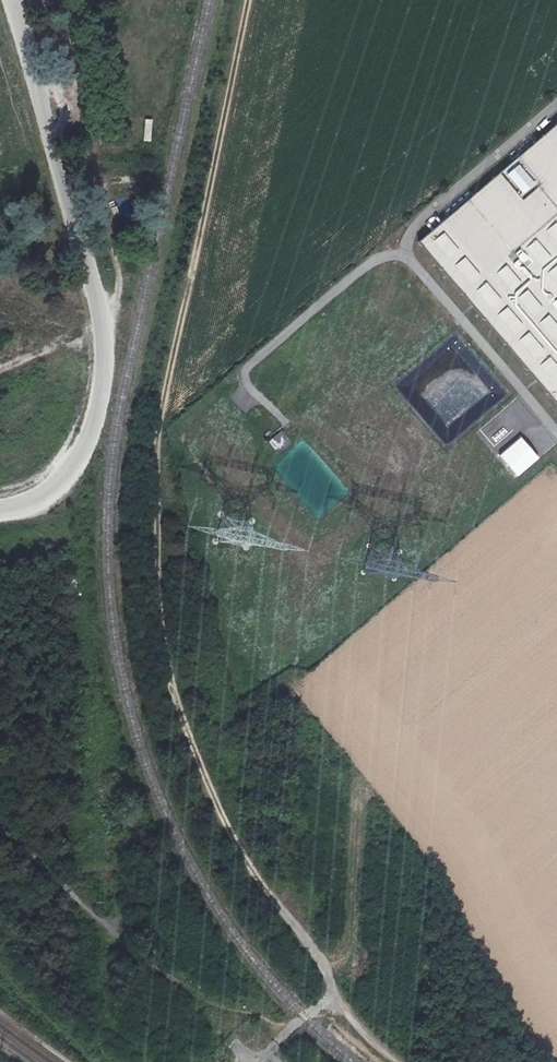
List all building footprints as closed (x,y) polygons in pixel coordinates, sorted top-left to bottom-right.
[(418,244),(556,407),(556,125),(418,244)] [(278,457),(293,444),(282,431),(267,443),(278,457)]
